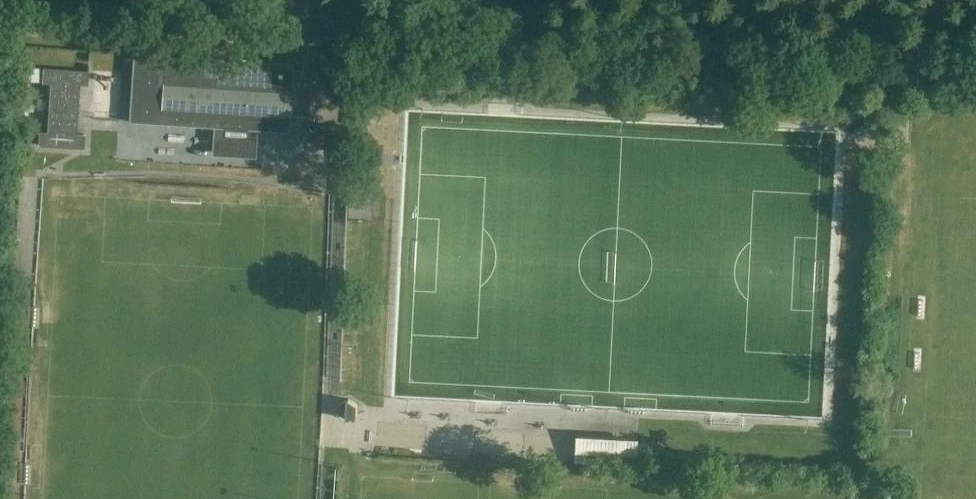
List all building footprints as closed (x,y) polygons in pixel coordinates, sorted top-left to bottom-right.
[(129,121),(289,130),(293,62),(133,52),(129,121)] [(42,80),(42,82),(51,82),(48,131),(40,131),(39,145),(72,147),(83,148),(83,134),(76,133),(78,82),(87,83),(87,81),(87,70),(72,69),(43,68),(23,66),(22,79),(42,80)] [(102,81),(100,118),(124,120),(127,83),(102,81)] [(317,131),(306,130),(306,140),(316,141),(317,131)] [(348,419),(357,414),(357,404),(349,399),(340,403),(339,413),(348,419)] [(639,440),(577,439),(577,456),(640,460),(639,440)]
